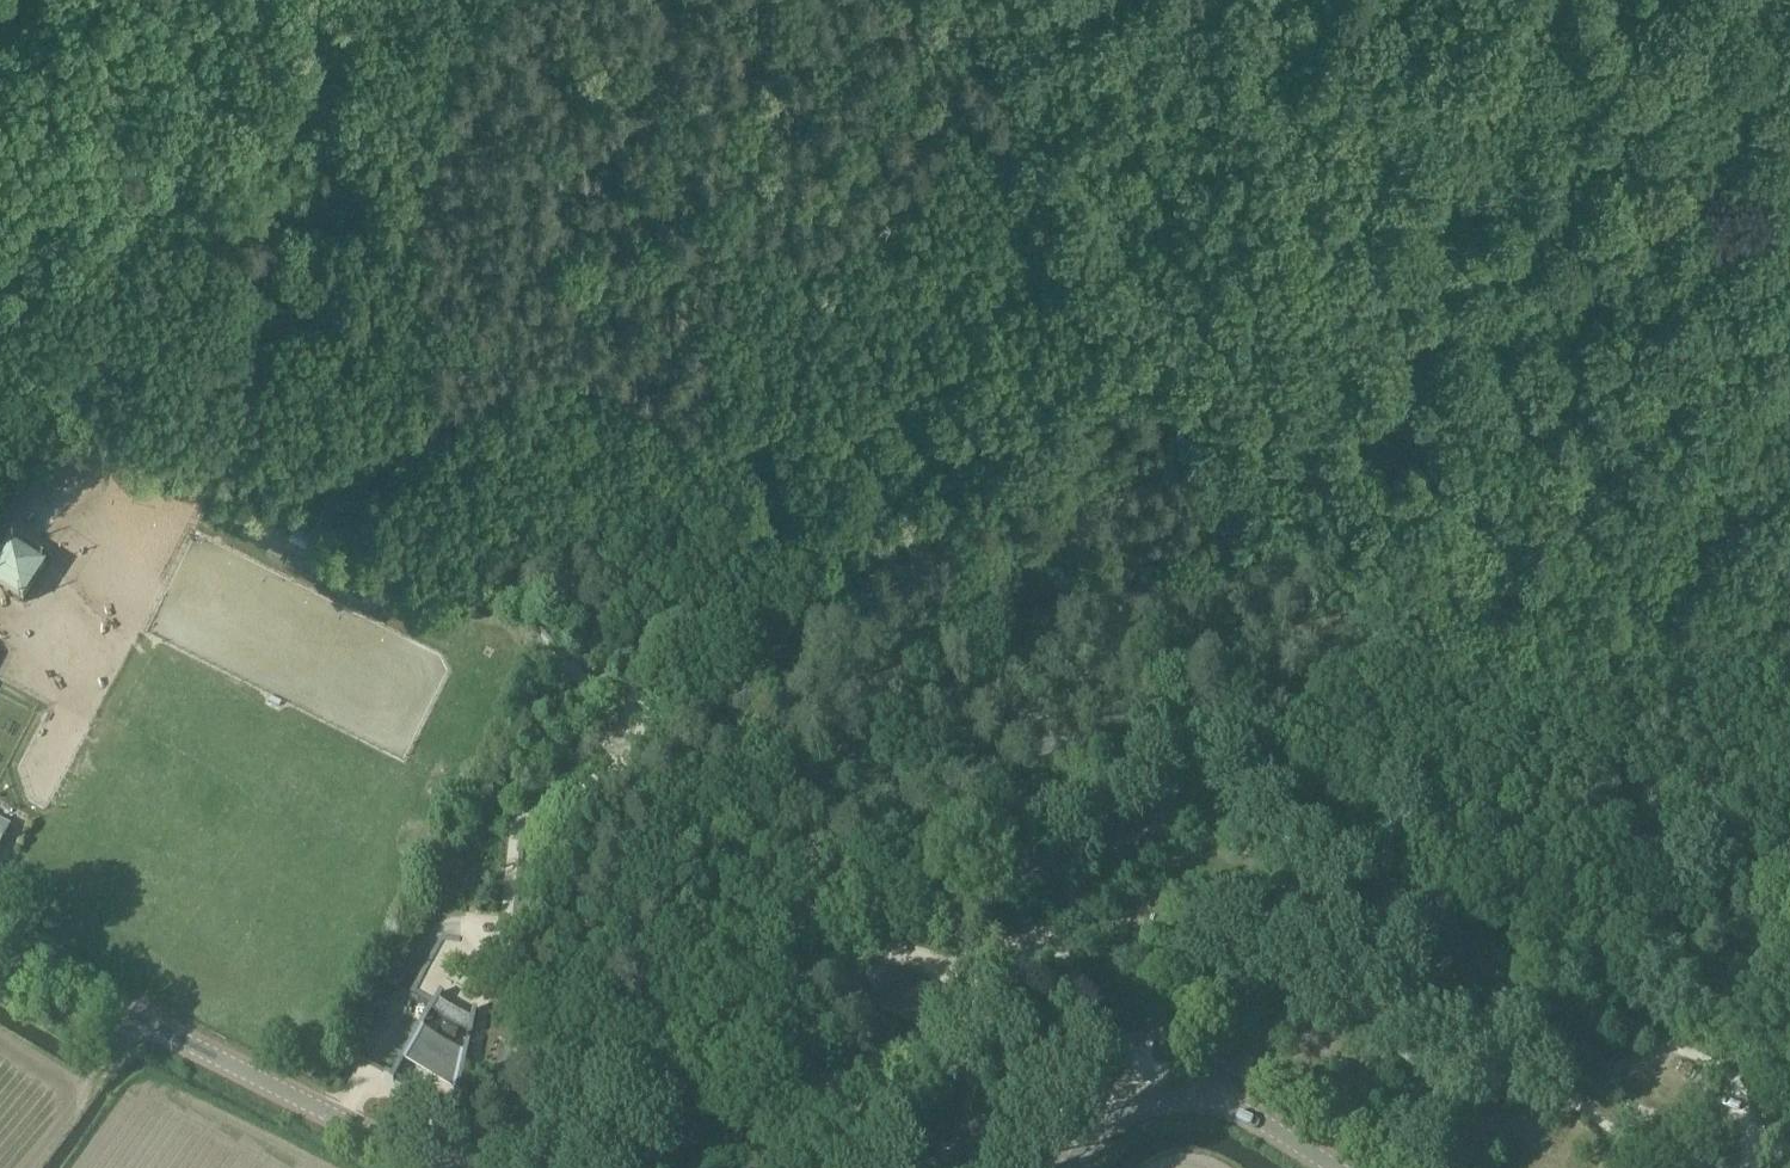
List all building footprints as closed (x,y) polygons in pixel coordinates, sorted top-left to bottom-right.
[(0,571),(0,596),(25,611),(46,576),(10,554),(0,571)] [(451,1110),(449,1117),(454,1118),(477,1009),(473,1008),(471,1018),(440,1002),(444,993),(440,991),(395,1076),(386,1072),(384,1076),(391,1080),(392,1080),(390,1085),(394,1087),(397,1083),(451,1110)]
